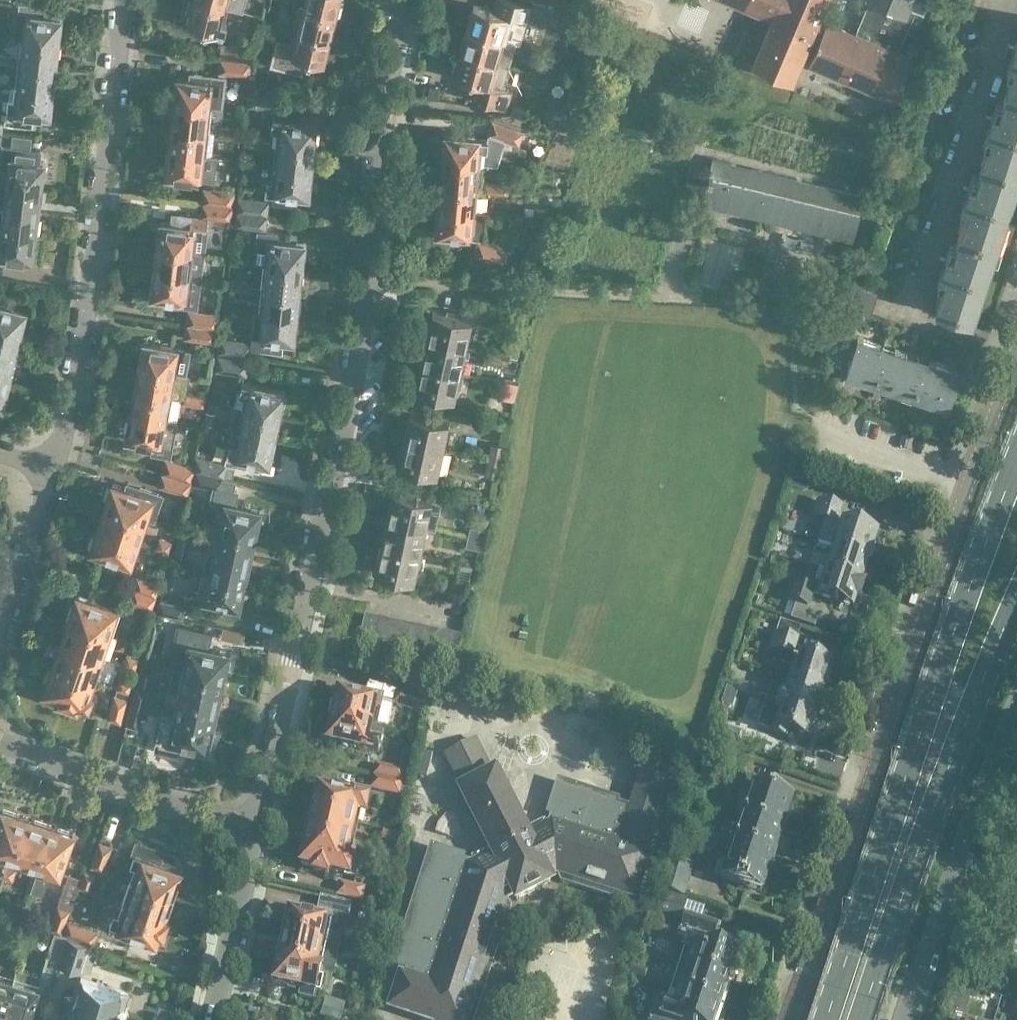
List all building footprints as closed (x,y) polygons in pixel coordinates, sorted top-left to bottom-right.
[(201,0),(188,0),(185,11),(188,12),(185,22),(198,25),(196,32),(221,39),(226,22),(222,22),(226,7),(201,0)] [(267,9),(275,11),(278,0),(269,0),(267,9)] [(294,3),(335,14),(339,0),(305,0),(304,4),(294,2),(294,3)] [(516,43),(516,42),(506,39),(512,18),(515,19),(519,4),(505,0),(495,0),(493,10),(474,4),(467,28),(516,43)] [(773,19),(753,65),(792,81),(812,33),(820,36),(809,63),(895,100),(912,59),(899,53),(916,10),(923,13),(928,0),(870,0),(855,35),(818,19),(827,0),(727,0),(773,19)] [(253,14),(261,16),(264,5),(255,3),(253,14)] [(298,29),(329,38),(335,14),(294,3),(288,27),(298,29)] [(22,39),(58,43),(58,41),(60,41),(61,28),(59,28),(60,19),(45,17),(46,7),(20,4),(17,24),(23,24),(22,39)] [(467,28),(461,51),(509,66),(516,43),(467,28)] [(277,37),(270,64),(305,73),(309,59),(323,63),(329,38),(297,30),(294,42),(277,37)] [(22,39),(19,63),(55,67),(58,43),(22,39)] [(220,59),(251,62),(253,47),(222,43),(220,59)] [(509,66),(461,51),(454,75),(472,80),(468,95),(505,106),(510,89),(503,87),(509,66)] [(1012,51),(1009,61),(1015,63),(1006,89),(1016,92),(1016,53),(1012,51)] [(0,56),(0,64),(11,65),(13,56),(0,54),(0,56)] [(175,103),(211,107),(211,106),(211,105),(223,106),(226,76),(226,71),(249,74),(251,62),(220,59),(219,71),(221,71),(220,77),(191,73),(191,79),(178,78),(175,103)] [(16,86),(52,90),(55,67),(19,63),(16,86)] [(52,90),(16,86),(15,101),(9,100),(6,122),(19,124),(19,121),(32,122),(33,113),(50,115),(51,106),(52,106),(54,92),(52,92),(52,90)] [(1016,131),(1016,92),(1006,89),(998,114),(992,112),(989,122),(1016,131)] [(249,105),(280,108),(281,94),(250,91),(249,105)] [(175,103),(172,127),(208,131),(208,130),(216,131),(216,126),(221,127),(223,107),(211,106),(211,107),(175,103)] [(875,129),(890,135),(897,117),(883,111),(875,129)] [(277,144),(313,148),(315,123),(274,119),(273,128),(272,128),(271,129),(270,131),(269,137),(270,140),(271,141),(271,142),(277,143),(277,144)] [(505,138),(519,143),(524,130),(493,119),(489,133),(505,138)] [(989,122),(986,132),(992,134),(983,159),(1016,171),(1016,131),(989,122)] [(172,127),(170,150),(205,154),(213,155),(214,140),(215,136),(228,137),(229,128),(221,127),(216,126),(216,131),(208,130),(208,131),(172,127)] [(229,128),(228,137),(240,138),(241,129),(229,128)] [(447,135),(445,160),(481,163),(497,165),(505,138),(489,133),(488,138),(447,135)] [(255,149),(267,150),(268,141),(255,140),(255,149)] [(275,168),(311,171),(313,148),(277,144),(275,168)] [(3,145),(0,167),(6,168),(4,184),(40,188),(40,185),(42,185),(44,171),(42,171),(43,162),(36,161),(38,149),(3,145)] [(170,150),(167,174),(215,180),(218,155),(213,155),(205,154),(170,150)] [(702,202),(802,227),(813,182),(713,158),(702,202)] [(966,192),(1008,206),(1016,179),(1016,171),(983,159),(975,184),(969,182),(966,192)] [(442,184),(479,187),(481,163),(445,160),(442,184)] [(311,171),(275,168),(273,183),(267,182),(266,191),(275,192),(274,201),(296,204),(297,194),(308,195),(311,171)] [(483,191),(496,193),(497,184),(484,182),(483,191)] [(813,182),(802,227),(853,239),(864,195),(813,182)] [(40,188),(4,184),(1,206),(37,210),(40,188)] [(442,184),(440,207),(476,210),(479,187),(442,184)] [(497,184),(496,193),(508,194),(509,185),(497,184)] [(202,203),(233,206),(235,192),(204,189),(202,203)] [(960,229),(996,241),(1008,206),(966,192),(962,202),(968,204),(960,229)] [(237,212),(268,216),(269,200),(239,197),(237,212)] [(157,231),(156,245),(157,245),(157,247),(194,252),(205,253),(208,229),(207,228),(208,217),(232,219),(233,206),(202,203),(201,216),(191,215),(191,216),(173,214),(172,224),(160,222),(159,232),(157,231)] [(0,218),(0,230),(35,234),(37,210),(1,206),(0,218)] [(440,207),(438,232),(465,235),(465,238),(483,239),(485,211),(476,210),(440,207)] [(266,250),(264,264),(301,268),(304,244),(287,242),(287,238),(278,237),(279,232),(265,230),(265,228),(267,228),(268,216),(237,212),(236,225),(259,227),(259,230),(257,230),(255,248),(266,250)] [(946,253),(943,263),(984,277),(996,241),(960,229),(951,255),(946,253)] [(0,230),(0,255),(32,258),(33,249),(34,249),(36,236),(34,236),(35,234),(0,230)] [(475,254),(504,263),(510,250),(480,241),(475,254)] [(157,247),(154,271),(191,276),(202,277),(205,253),(194,252),(157,247)] [(984,277),(943,263),(939,273),(945,274),(934,306),(971,318),(984,277)] [(264,264),(262,288),(298,292),(301,268),(264,264)] [(152,272),(150,285),(152,286),(151,295),(166,297),(165,305),(179,307),(179,306),(198,308),(202,277),(191,276),(154,271),(154,272),(152,272)] [(853,296),(874,303),(878,292),(868,288),(872,278),(860,274),(853,296)] [(227,288),(239,289),(241,280),(228,279),(227,288)] [(241,280),(239,289),(252,291),(253,281),(241,280)] [(259,311),(296,315),(298,292),(262,288),(259,311)] [(874,303),(853,296),(850,308),(871,314),(874,303)] [(19,337),(25,311),(0,305),(0,332),(19,337)] [(187,326),(219,331),(221,315),(189,310),(187,326)] [(254,310),(250,342),(252,342),(251,349),(282,353),(284,339),(293,340),(294,330),(296,330),(297,317),(295,317),(296,315),(259,311),(254,310)] [(427,337),(466,346),(472,319),(433,310),(427,337)] [(219,331),(187,326),(185,337),(217,342),(219,331)] [(14,358),(19,337),(0,332),(0,355),(14,358)] [(858,336),(845,374),(871,382),(893,389),(916,397),(948,407),(960,370),(929,359),(925,369),(903,361),(880,354),(883,345),(858,336)] [(218,351),(250,356),(251,349),(252,342),(220,337),(218,351)] [(466,346),(427,337),(421,364),(460,372),(466,346)] [(512,338),(508,356),(519,359),(520,356),(519,356),(522,341),(512,338)] [(143,343),(139,369),(176,375),(186,377),(191,351),(185,350),(143,343)] [(502,353),(480,349),(477,361),(499,366),(502,353)] [(8,382),(14,358),(0,355),(0,380),(8,382)] [(215,369),(247,374),(249,360),(218,355),(215,369)] [(460,372),(421,364),(415,391),(454,399),(460,372)] [(139,369),(135,390),(172,397),(180,399),(181,393),(183,394),(186,377),(176,375),(139,369)] [(503,397),(515,400),(518,383),(506,381),(503,397)] [(243,407),(278,415),(283,391),(242,383),(240,391),(237,390),(233,406),(241,407),(242,407),(243,407)] [(135,390),(131,413),(168,420),(177,421),(180,402),(179,402),(180,399),(172,397),(135,390)] [(179,402),(192,405),(194,396),(183,394),(181,393),(180,399),(179,402)] [(194,396),(192,405),(204,407),(206,398),(194,396)] [(237,430),(236,431),(273,438),(278,415),(243,407),(242,407),(241,407),(237,430)] [(203,423),(213,425),(215,413),(206,411),(203,423)] [(131,413),(127,438),(152,442),(150,453),(171,457),(177,421),(168,420),(131,413)] [(403,440),(442,449),(448,422),(409,413),(403,440)] [(231,429),(224,462),(258,469),(260,461),(268,462),(273,438),(236,431),(237,430),(231,429)] [(442,449),(403,440),(397,467),(436,476),(442,449)] [(491,460),(501,462),(505,445),(495,443),(491,460)] [(197,471),(224,477),(227,463),(200,457),(197,471)] [(162,473),(192,482),(196,467),(166,458),(162,473)] [(501,462),(491,460),(488,475),(498,477),(501,462)] [(224,477),(197,471),(194,482),(222,488),(224,477)] [(192,482),(162,473),(158,485),(189,494),(192,482)] [(112,483),(104,504),(144,517),(148,519),(154,521),(163,494),(126,482),(124,487),(112,483)] [(386,518),(425,527),(435,529),(441,501),(392,490),(386,518)] [(213,524),(254,534),(259,509),(218,500),(213,524)] [(818,542),(831,547),(868,559),(876,534),(836,521),(840,509),(819,502),(815,515),(826,518),(818,542)] [(96,528),(140,542),(144,531),(139,530),(144,517),(104,504),(96,528)] [(386,518),(380,545),(419,554),(425,527),(386,518)] [(208,548),(248,557),(254,534),(213,524),(208,548)] [(468,537),(484,540),(487,529),(471,526),(468,537)] [(140,542),(96,528),(89,548),(115,557),(111,568),(128,574),(131,563),(133,563),(140,542)] [(177,541),(190,544),(193,532),(179,529),(177,541)] [(484,540),(468,537),(466,545),(483,550),(484,540)] [(190,544),(177,541),(174,554),(187,557),(190,544)] [(424,555),(419,554),(380,545),(374,572),(413,581),(416,566),(421,567),(424,555)] [(868,559),(831,547),(827,560),(814,555),(810,566),(860,582),(868,559)] [(208,548),(202,572),(243,581),(248,557),(208,548)] [(456,578),(468,581),(472,565),(460,562),(456,578)] [(864,584),(860,582),(810,566),(803,588),(792,585),(788,598),(797,601),(791,618),(815,626),(819,612),(806,608),(807,605),(808,605),(812,594),(851,607),(855,598),(858,599),(864,584)] [(243,581),(202,572),(197,596),(238,605),(243,581)] [(136,575),(132,588),(156,595),(160,582),(136,575)] [(156,595),(132,588),(129,601),(152,608),(156,595)] [(755,604),(766,607),(769,596),(758,593),(755,604)] [(66,618),(68,618),(111,634),(120,609),(76,594),(73,603),(72,602),(66,618)] [(157,611),(183,617),(185,605),(160,599),(157,611)] [(360,638),(371,640),(377,617),(365,614),(360,638)] [(371,640),(384,643),(389,619),(377,617),(371,640)] [(64,643),(104,657),(111,634),(68,618),(63,633),(66,634),(64,643)] [(401,622),(389,619),(384,643),(396,646),(401,622)] [(413,625),(401,622),(396,646),(408,648),(413,625)] [(178,625),(169,665),(175,666),(184,668),(222,677),(228,652),(207,647),(210,632),(178,625)] [(408,648),(421,651),(426,628),(413,625),(408,648)] [(421,651),(433,654),(437,630),(426,628),(421,651)] [(433,654),(445,656),(450,633),(437,630),(433,654)] [(450,633),(445,656),(458,659),(463,636),(450,633)] [(788,680),(825,692),(832,667),(792,654),(796,642),(775,635),(771,648),(783,652),(779,662),(792,666),(788,680)] [(58,658),(55,666),(96,680),(104,657),(64,643),(60,642),(55,657),(58,658)] [(122,665),(135,669),(139,658),(126,654),(122,665)] [(96,680),(55,666),(52,665),(43,690),(58,695),(56,699),(91,711),(96,695),(91,693),(96,680)] [(172,679),(170,689),(217,700),(222,677),(184,668),(175,666),(172,679)] [(137,683),(150,686),(153,673),(140,670),(137,683)] [(128,693),(129,693),(132,682),(120,678),(116,689),(117,689),(128,693)] [(765,698),(767,699),(817,715),(825,692),(788,680),(783,693),(770,688),(768,696),(760,693),(762,688),(750,684),(747,693),(759,697),(758,699),(765,701),(765,698)] [(132,704),(143,707),(149,689),(137,685),(132,704)] [(115,693),(109,717),(121,721),(127,697),(128,693),(117,689),(115,693)] [(173,715),(212,724),(217,700),(170,689),(167,701),(176,703),(173,715)] [(337,691),(332,715),(375,725),(384,728),(387,728),(392,703),(373,699),(374,698),(348,693),(348,694),(337,691)] [(394,704),(422,713),(426,701),(397,692),(394,704)] [(817,715),(767,699),(763,710),(776,714),(771,731),(786,736),(787,733),(809,740),(817,715)] [(143,707),(132,704),(127,723),(138,726),(143,707)] [(212,724),(173,715),(171,728),(157,725),(155,736),(206,748),(212,724)] [(332,715),(326,741),(338,743),(338,745),(363,750),(363,749),(379,752),(384,728),(375,725),(332,715)] [(633,902),(673,778),(642,768),(629,808),(618,804),(619,800),(558,781),(547,815),(552,816),(550,824),(544,822),(525,831),(495,773),(495,774),(477,739),(445,756),(463,790),(462,791),(492,849),(473,858),(472,864),(464,861),(465,857),(432,845),(392,966),(407,971),(405,978),(402,977),(393,1006),(435,1019),(471,1019),(508,906),(504,898),(513,894),(516,899),(550,881),(547,876),(556,871),(559,878),(633,902)] [(374,776),(404,783),(407,770),(376,764),(374,776)] [(404,783),(374,776),(371,788),(401,795),(404,783)] [(314,797),(311,813),(312,813),(355,823),(358,810),(364,811),(368,791),(350,786),(348,795),(318,788),(316,797),(314,797)] [(739,817),(780,831),(790,800),(754,789),(746,813),(741,811),(739,817)] [(10,856),(24,816),(1,808),(0,810),(0,852),(10,856)] [(306,838),(350,848),(355,823),(312,813),(306,838)] [(47,824),(24,816),(10,856),(33,864),(47,824)] [(682,825),(693,829),(696,821),(684,817),(682,825)] [(731,842),(772,855),(780,831),(739,817),(731,842)] [(33,864),(25,888),(42,894),(49,876),(46,875),(48,869),(57,872),(70,832),(47,824),(33,864)] [(382,839),(399,843),(401,832),(385,829),(382,839)] [(709,834),(706,843),(716,847),(717,843),(725,846),(727,840),(709,834)] [(350,848),(306,838),(300,863),(314,866),(313,871),(326,874),(327,871),(355,877),(358,863),(345,860),(348,848),(350,848)] [(133,880),(170,893),(178,869),(173,867),(177,853),(136,839),(131,854),(132,854),(128,865),(137,868),(133,880)] [(91,866),(103,870),(112,845),(100,841),(91,866)] [(772,855),(731,842),(729,848),(734,850),(725,878),(761,890),(772,855)] [(660,888),(683,896),(692,865),(669,858),(660,888)] [(4,877),(8,865),(0,862),(0,876),(4,877)] [(8,865),(4,877),(12,880),(17,867),(8,865)] [(79,888),(88,891),(93,876),(84,873),(79,888)] [(49,929),(62,933),(67,919),(81,878),(68,874),(49,929)] [(133,880),(125,903),(163,916),(170,893),(133,880)] [(337,895),(363,901),(366,888),(340,882),(337,895)] [(660,915),(681,921),(687,899),(667,893),(660,915)] [(283,935),(325,945),(330,924),(337,925),(339,915),(349,917),(352,903),(321,896),(317,910),(318,910),(316,918),(288,912),(283,935)] [(163,916),(125,903),(121,916),(112,913),(108,925),(154,940),(157,932),(161,933),(167,918),(163,916)] [(678,965),(727,981),(732,967),(735,968),(736,967),(739,959),(738,958),(735,957),(736,954),(718,948),(720,942),(714,940),(719,924),(685,913),(678,935),(687,938),(678,965)] [(67,919),(62,933),(93,944),(98,930),(67,919)] [(47,956),(57,959),(65,937),(53,934),(47,956)] [(283,935),(278,959),(322,969),(322,970),(333,972),(334,972),(339,948),(325,945),(283,935)] [(65,937),(57,959),(58,959),(57,963),(81,971),(90,944),(65,937)] [(278,959),(273,982),(300,988),(298,997),(315,1001),(317,991),(328,994),(333,972),(322,970),(322,969),(278,959)] [(727,981),(678,965),(670,990),(719,1006),(727,981)] [(631,966),(627,978),(642,983),(646,971),(631,966)] [(1,1016),(15,1019),(18,1017),(27,1019),(28,1019),(41,975),(17,968),(15,974),(14,974),(1,1016)] [(1,1016),(14,974),(0,970),(0,1015),(1,1016)] [(62,1014),(69,1016),(68,1019),(125,1019),(125,1017),(125,1016),(123,1013),(122,1013),(128,993),(80,978),(74,999),(67,997),(62,1014)] [(670,990),(661,1016),(652,1013),(650,1019),(714,1019),(719,1006),(670,990)] [(989,1007),(997,1010),(1001,999),(993,997),(989,1007)] [(326,1002),(325,1006),(316,1003),(311,1019),(316,1019),(358,1019),(344,1016),(345,1013),(340,1011),(342,1007),(326,1002)] [(280,1010),(267,1006),(263,1019),(277,1019),(280,1010)]
